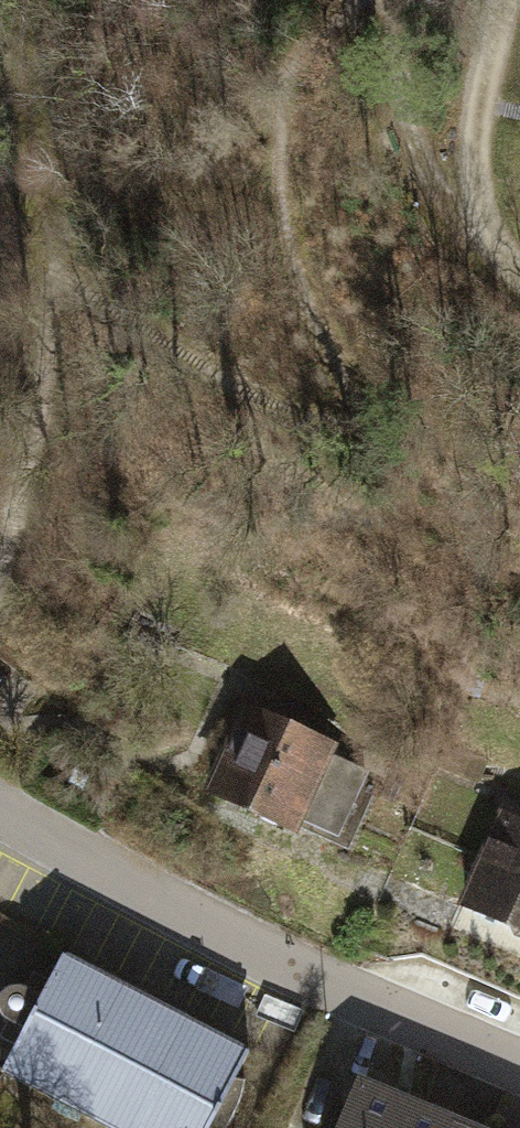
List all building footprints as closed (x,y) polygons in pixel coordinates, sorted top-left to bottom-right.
[(248,709),(211,792),(293,829),(298,816),(337,833),(364,772),(325,754),(329,746),(248,709)] [(465,903),(519,927),(519,827),(487,812),(474,842),(489,849),(465,903)] [(1,1072),(107,1127),(225,1127),(232,1118),(240,1099),(243,1081),(235,1079),(248,1052),(63,955),(40,997),(21,987),(15,986),(8,988),(0,995),(0,996),(0,1014),(4,1019),(24,1029),(1,1072)] [(453,1125),(362,1086),(344,1127),(452,1127),(453,1125)]
